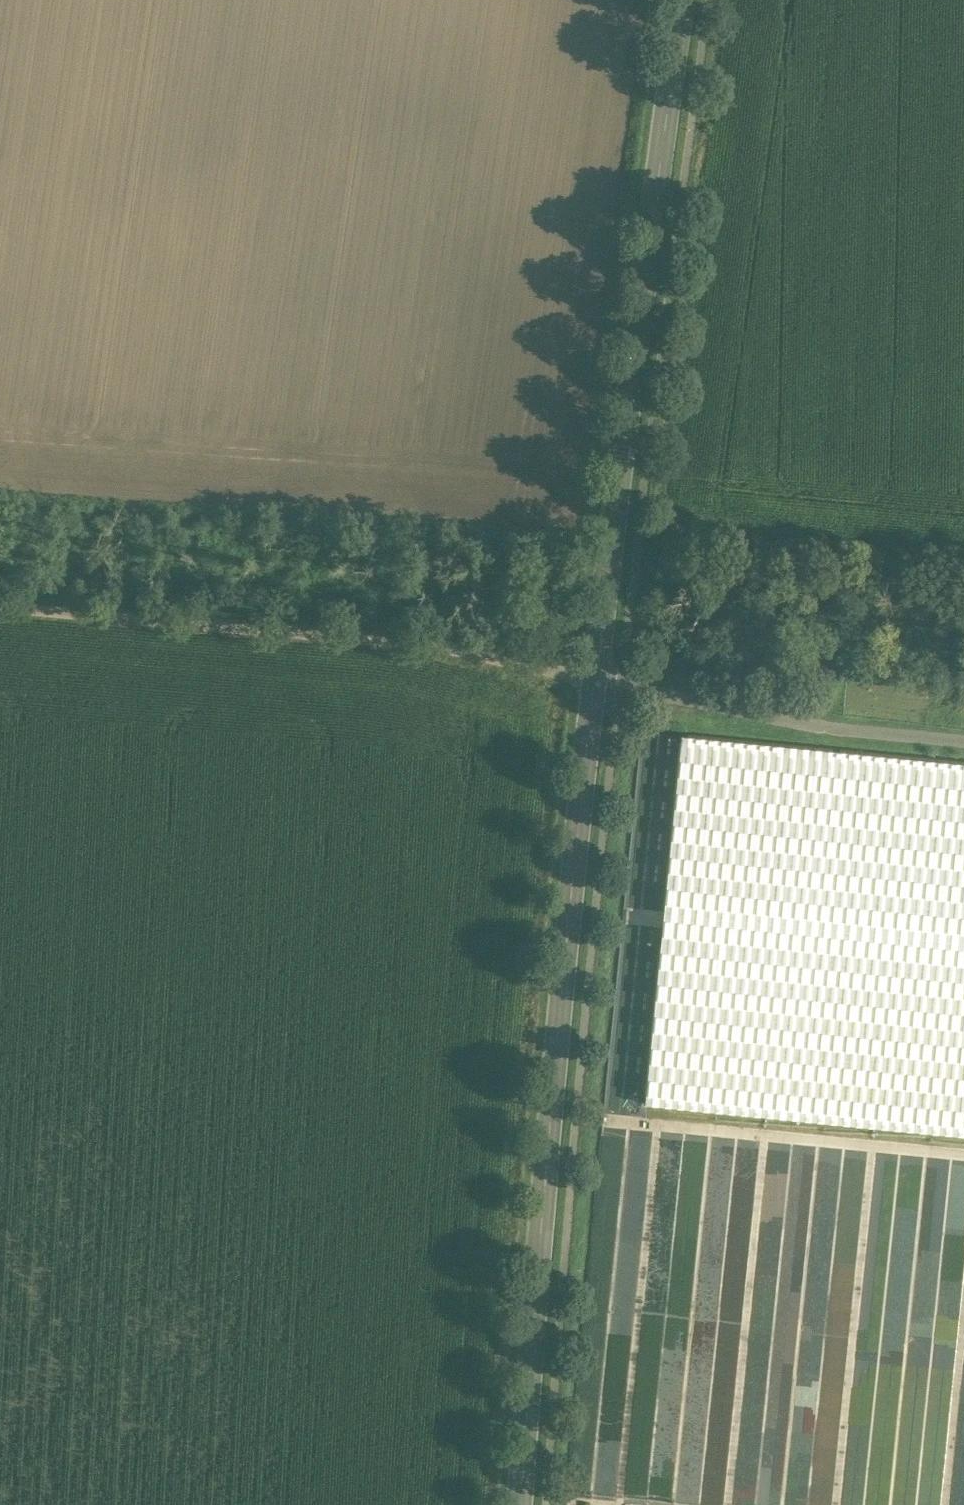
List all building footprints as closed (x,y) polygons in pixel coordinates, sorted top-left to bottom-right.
[(685,738),(649,1105),(963,1136),(963,765),(685,738)]
